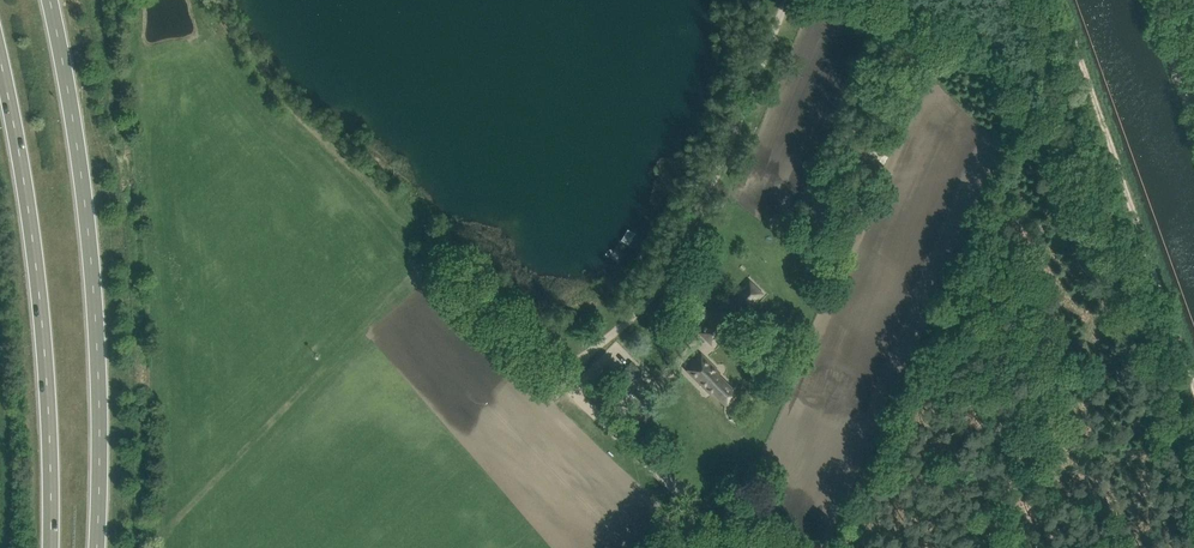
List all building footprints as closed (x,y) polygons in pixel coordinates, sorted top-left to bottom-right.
[(732,171),(729,177),(735,179),(738,173),(732,171)] [(749,280),(732,297),(746,311),(763,294),(749,280)] [(723,307),(699,332),(712,344),(736,320),(723,307)] [(701,354),(695,361),(686,370),(711,394),(713,392),(726,405),(731,400),(737,406),(743,399),(718,375),(720,373),(701,354)]
